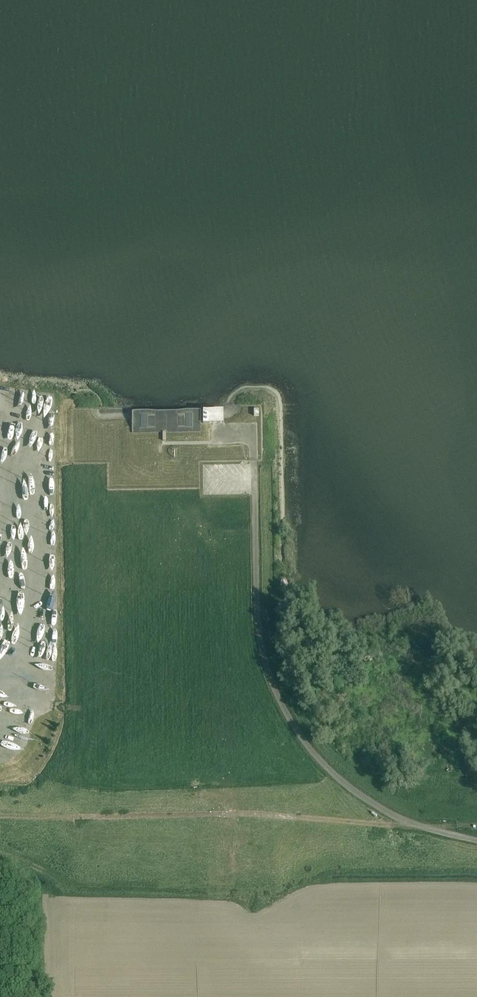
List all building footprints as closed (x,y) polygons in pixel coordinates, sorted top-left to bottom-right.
[(166,440),(165,432),(200,431),(200,411),(131,413),(131,432),(162,432),(162,440),(166,440)] [(202,423),(211,423),(223,423),(222,411),(202,411),(202,423)]
